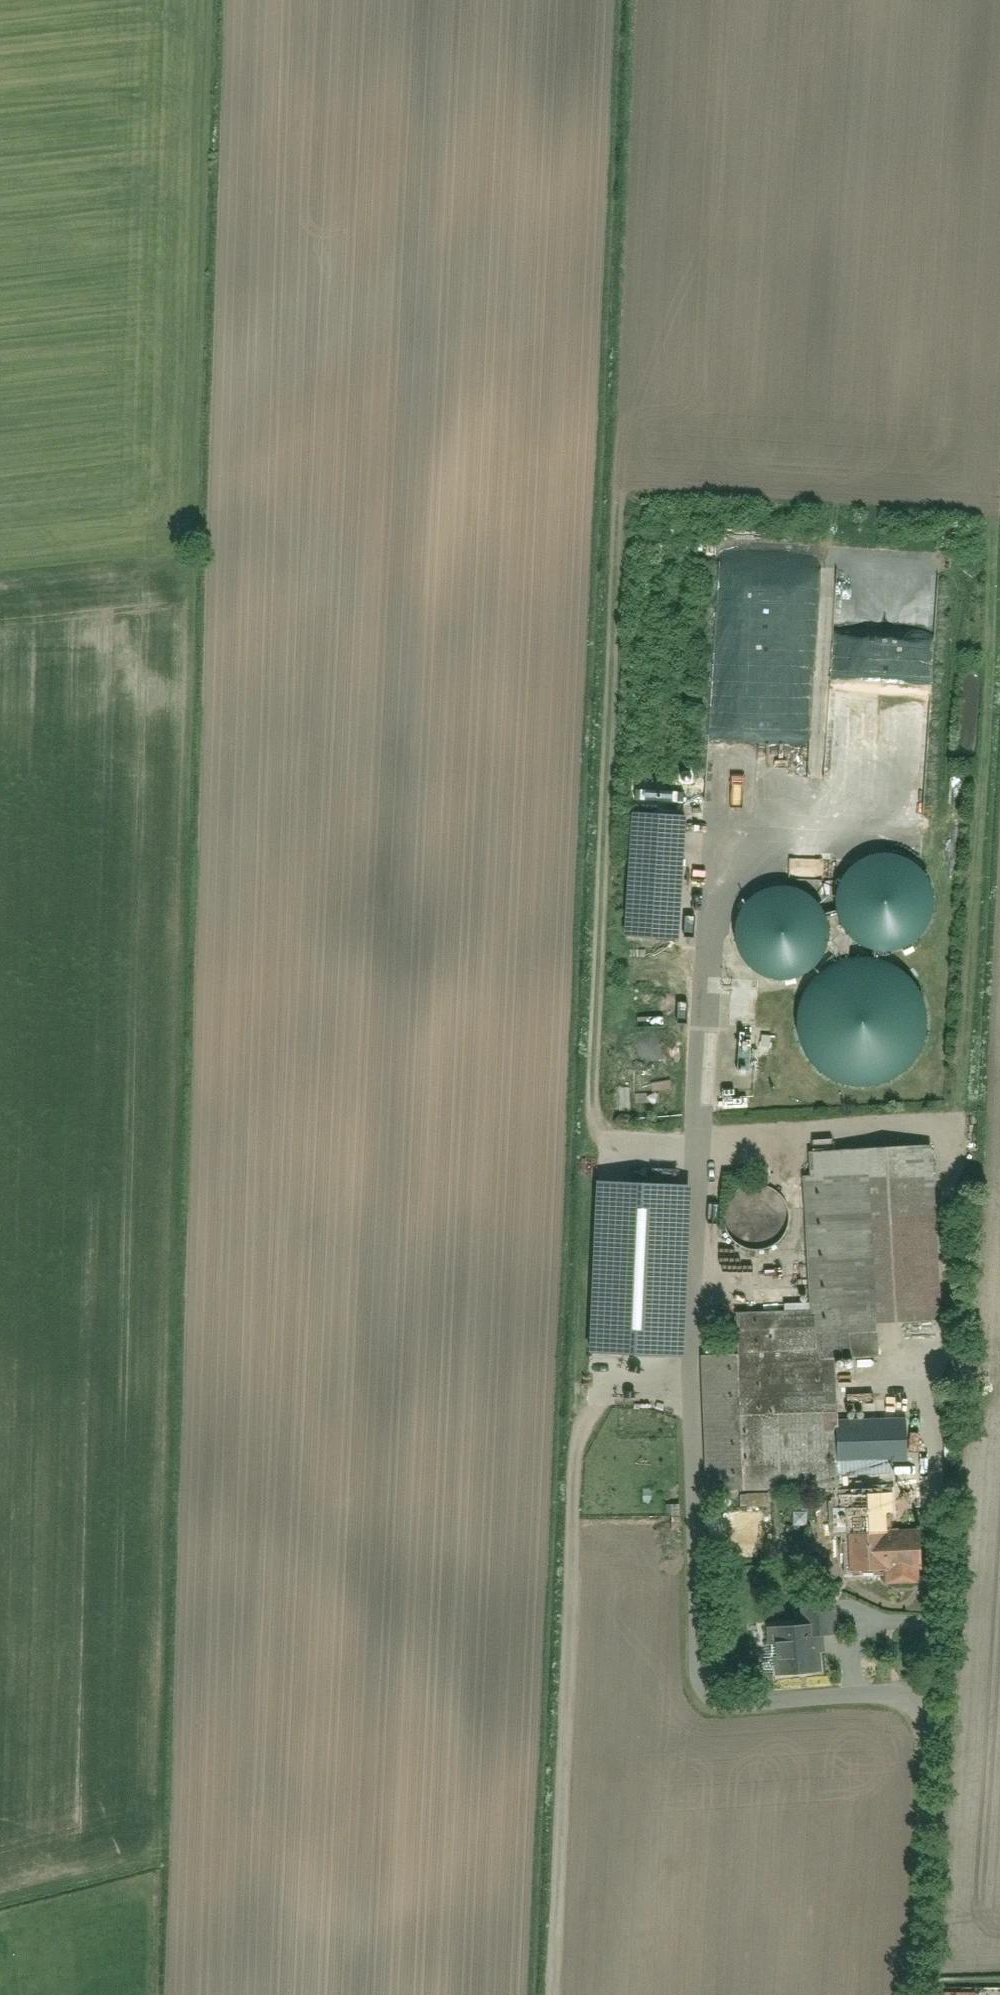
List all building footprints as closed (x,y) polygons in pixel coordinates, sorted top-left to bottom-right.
[(700,1352),(705,1497),(847,1491),(845,1435),(843,1359),(886,1358),(885,1319),(944,1317),(938,1148),(806,1153),(812,1310),(729,1313),(730,1351),(700,1352)] [(782,1189),(778,1186),(767,1182),(754,1182),(744,1186),(735,1195),(729,1209),(730,1220),(734,1230),(742,1238),(747,1242),(757,1245),(767,1244),(777,1240),(786,1233),(791,1223),(793,1210),(789,1198),(782,1189)] [(894,1527),(893,1496),(913,1496),(911,1432),(892,1433),(845,1435),(847,1491),(850,1571),(888,1569),(889,1589),(922,1588),(921,1565),(931,1565),(929,1525),(894,1527)] [(804,1601),(806,1625),(806,1635),(815,1634),(835,1633),(832,1599),(804,1601)] [(806,1635),(806,1625),(770,1628),(772,1656),(779,1655),(780,1672),(817,1669),(815,1634),(806,1635)]
